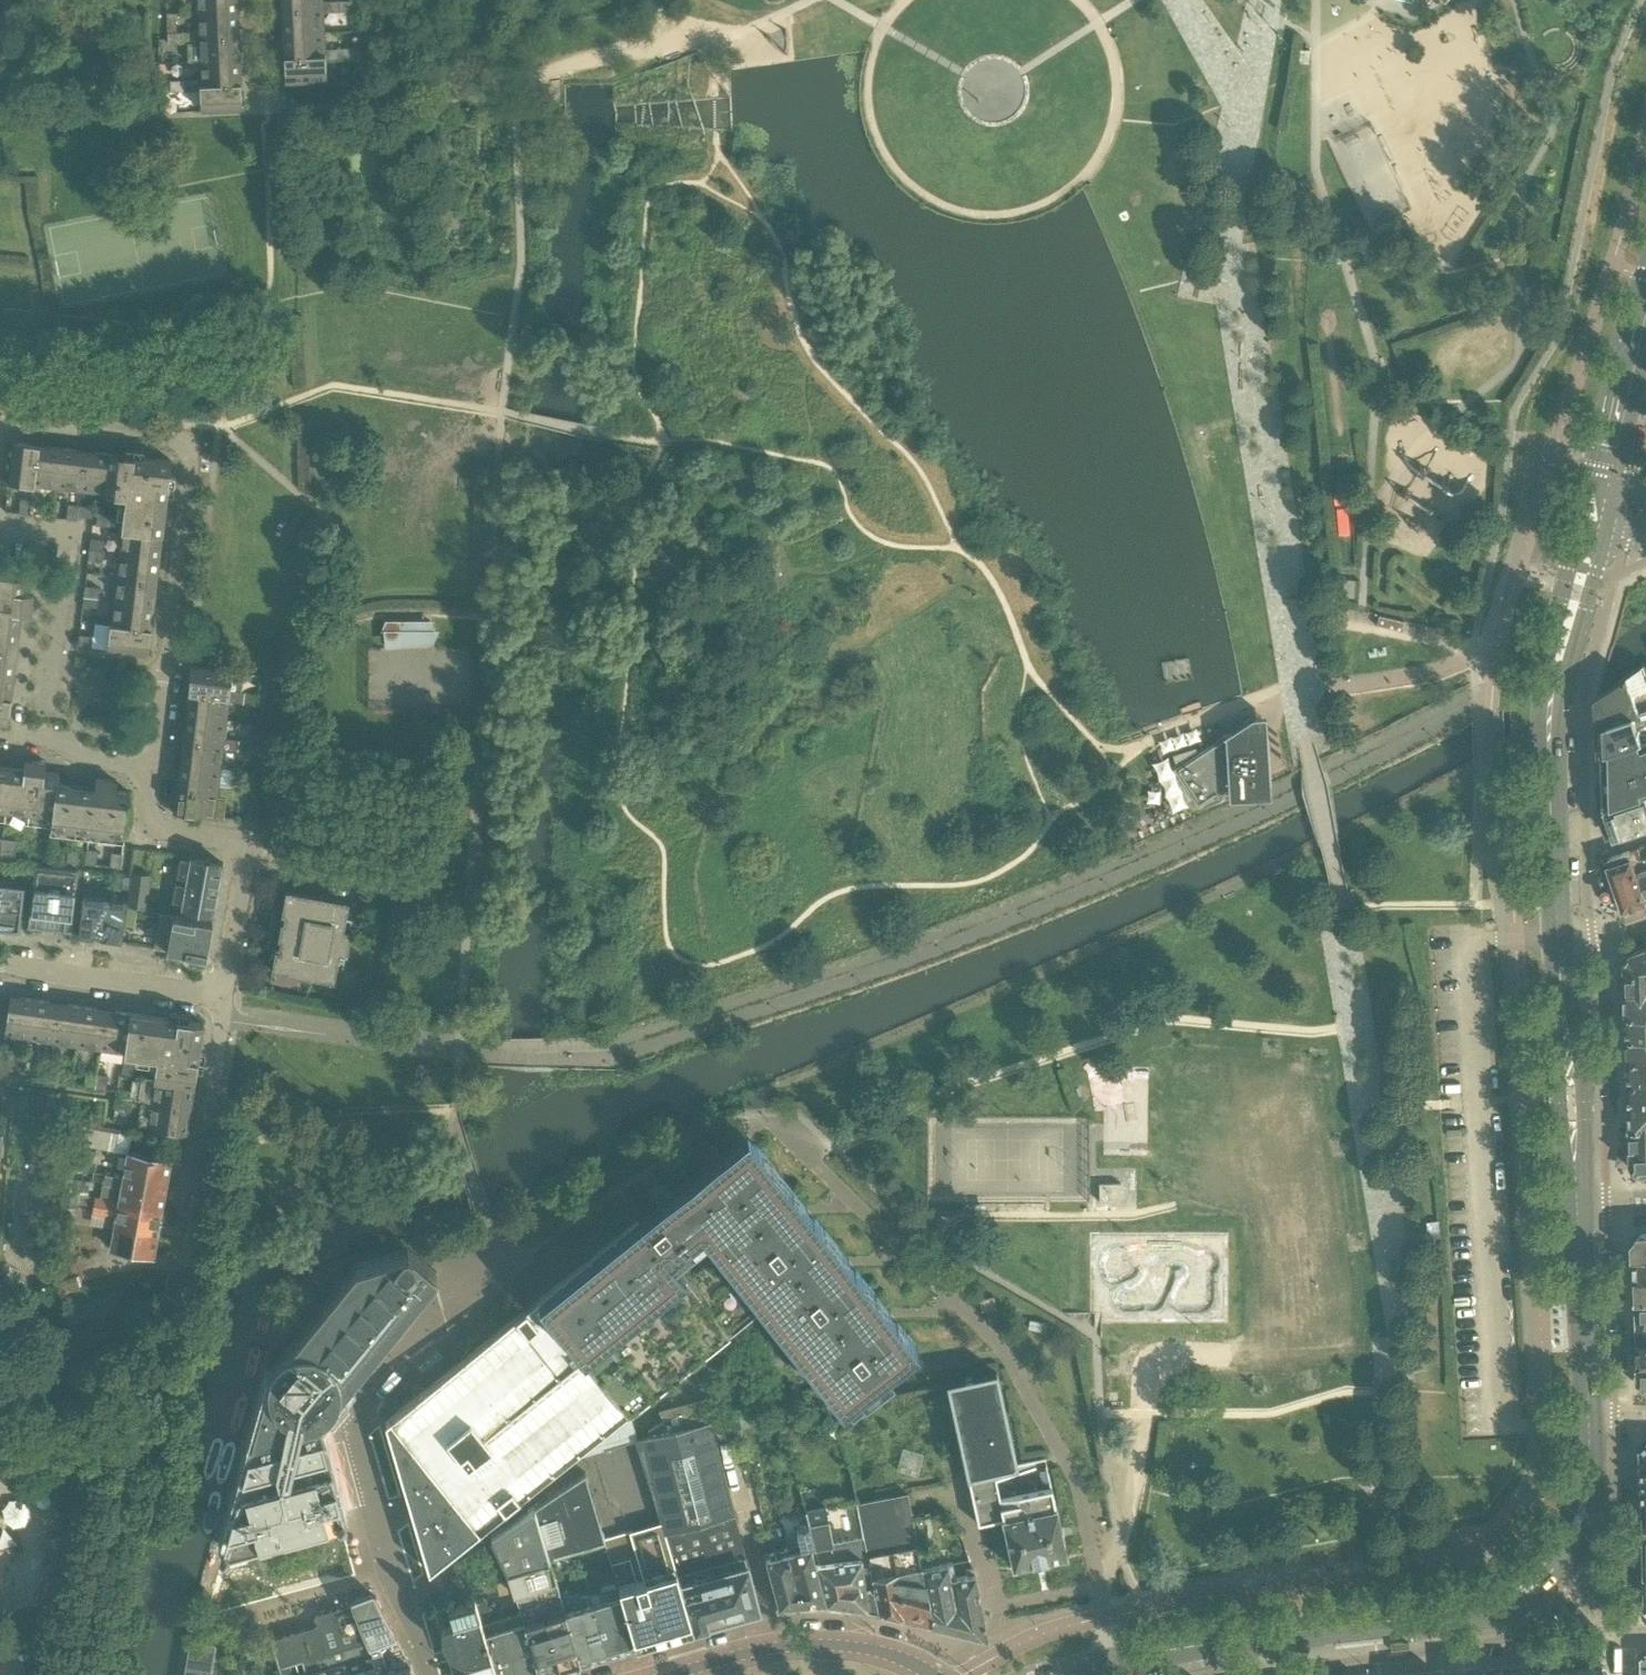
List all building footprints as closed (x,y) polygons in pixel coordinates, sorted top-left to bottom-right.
[(196,13),(237,11),(237,0),(195,0),(196,13)] [(281,9),(352,5),(352,0),(322,1),(322,0),(281,0),(281,9)] [(282,18),(282,35),(324,32),(323,12),(352,11),(352,5),(281,9),(282,18)] [(167,33),(168,39),(177,38),(238,34),(237,11),(196,13),(197,31),(177,32),(167,33)] [(167,14),(167,33),(177,32),(176,14),(167,14)] [(282,35),(284,57),(354,53),(354,48),(325,49),(324,32),(282,35)] [(197,42),(198,61),(239,58),(238,34),(177,38),(168,39),(168,43),(197,42)] [(354,53),(284,57),(285,81),(326,80),(325,60),(354,59),(354,53)] [(969,63),(963,69),(967,71),(971,66),(976,63),(982,60),(987,59),(995,58),(1000,59),(1005,61),(1012,65),(1015,67),(1017,69),(1020,67),(1016,63),(1010,58),(1004,56),(997,54),(989,54),(983,55),(974,59),(969,63)] [(170,81),(170,86),(241,83),(239,58),(198,61),(199,79),(170,81)] [(440,72),(431,72),(432,86),(441,85),(440,72)] [(963,78),(959,77),(957,85),(957,94),(959,103),(964,111),(969,117),(976,122),(985,125),(994,126),(1005,124),(1017,117),(1024,108),(1028,98),(1028,88),(1027,82),(1025,75),(1021,76),(1023,81),(1024,87),(1024,94),(1023,100),(1020,106),(1017,111),(1011,116),(1005,120),(997,122),(991,122),(983,121),(977,118),(973,116),(968,111),(966,108),(964,104),(962,99),(960,93),(961,85),(963,78)] [(241,83),(170,86),(170,91),(200,90),(201,110),(242,108),(241,83)] [(8,482),(33,485),(38,444),(13,441),(8,482)] [(33,485),(57,488),(62,447),(38,444),(33,485)] [(57,488),(81,491),(86,450),(62,447),(57,488)] [(81,491),(104,493),(109,453),(86,450),(81,491)] [(125,496),(121,528),(162,533),(171,460),(109,453),(104,493),(125,496)] [(19,513),(30,514),(31,500),(20,499),(19,513)] [(31,500),(30,514),(40,515),(42,501),(31,500)] [(79,516),(80,506),(68,504),(66,519),(77,520),(77,516),(79,516)] [(93,507),(80,506),(79,516),(92,518),(92,513),(93,507)] [(96,525),(110,526),(111,516),(97,514),(96,525)] [(121,528),(118,553),(159,557),(162,533),(121,528)] [(90,538),(89,548),(103,551),(104,540),(90,538)] [(103,551),(89,548),(88,560),(102,561),(103,551)] [(118,553),(115,576),(156,581),(159,557),(118,553)] [(19,626),(20,613),(30,614),(33,595),(23,593),(24,578),(0,575),(0,625),(19,626)] [(115,576),(112,600),(153,605),(156,581),(115,576)] [(1343,597),(1354,597),(1355,580),(1344,579),(1343,597)] [(85,586),(83,596),(97,598),(99,588),(85,586)] [(97,598),(83,596),(82,607),(96,609),(97,598)] [(112,600),(109,625),(150,629),(153,605),(112,600)] [(1378,615),(1376,625),(1402,631),(1404,621),(1378,615)] [(436,640),(436,616),(384,617),(385,642),(436,640)] [(16,650),(19,626),(0,625),(0,648),(16,650)] [(150,629),(109,625),(107,649),(148,653),(150,629)] [(77,645),(92,647),(93,636),(79,635),(77,645)] [(13,675),(16,650),(0,648),(0,673),(13,675)] [(1600,725),(1645,709),(1645,671),(1644,665),(1598,696),(1600,725)] [(191,666),(188,691),(229,696),(228,701),(243,703),(244,692),(229,690),(232,671),(191,666)] [(10,699),(13,675),(0,673),(0,698),(10,699)] [(1470,684),(1469,683),(1451,692),(1428,704),(1411,713),(1389,724),(1365,736),(1334,752),(1278,779),(1246,794),(1250,794),(1270,784),(1307,766),(1334,753),(1365,738),(1389,726),(1412,714),(1429,705),(1452,693),(1470,684)] [(188,691),(185,714),(226,719),(228,701),(229,696),(188,691)] [(244,692),(243,703),(257,705),(259,694),(244,692)] [(0,698),(0,722),(7,723),(10,699),(0,698)] [(1601,753),(1645,737),(1645,709),(1600,725),(1601,753)] [(185,714),(182,738),(223,743),(223,749),(237,750),(238,740),(224,738),(226,719),(185,714)] [(1269,792),(1267,762),(1266,740),(1265,716),(1251,717),(1244,721),(1197,752),(1195,747),(1172,754),(1175,766),(1173,768),(1179,777),(1186,800),(1193,798),(1198,806),(1227,787),(1227,795),(1269,792)] [(1601,753),(1604,807),(1605,808),(1645,793),(1645,737),(1601,753)] [(182,738),(179,763),(220,767),(223,749),(223,743),(182,738)] [(238,740),(237,750),(252,752),(253,742),(238,740)] [(4,820),(52,826),(58,783),(59,773),(44,771),(45,761),(27,759),(25,759),(24,769),(11,767),(4,820)] [(179,763),(176,787),(177,787),(217,791),(217,796),(226,797),(231,798),(233,787),(218,785),(220,767),(179,763)] [(4,820),(11,767),(0,766),(0,820),(4,820)] [(96,777),(95,787),(89,831),(124,835),(129,792),(114,790),(115,780),(96,777)] [(52,826),(89,831),(95,787),(58,783),(52,826)] [(177,787),(176,787),(174,811),(177,811),(215,816),(223,817),(226,797),(217,796),(217,791),(177,787)] [(246,799),(247,789),(233,787),(231,798),(246,799)] [(1605,808),(1615,837),(1627,833),(1645,826),(1645,793),(1605,808)] [(14,862),(16,841),(0,839),(0,860),(14,862)] [(79,849),(72,848),(67,847),(66,861),(77,863),(79,849)] [(1629,851),(1645,902),(1645,856),(1642,858),(1638,848),(1629,851)] [(85,864),(95,865),(97,851),(86,849),(85,864)] [(1645,902),(1629,851),(1609,857),(1611,864),(1609,864),(1610,867),(1603,869),(1599,878),(1608,904),(1617,908),(1623,906),(1624,909),(1645,902)] [(111,852),(110,867),(120,868),(122,854),(111,852)] [(371,858),(354,855),(352,869),(369,872),(371,858)] [(182,903),(182,907),(213,913),(223,863),(191,857),(191,858),(186,885),(177,883),(175,883),(172,901),(177,902),(182,903)] [(28,926),(71,931),(78,870),(35,865),(28,926)] [(127,905),(145,908),(150,875),(132,873),(127,905)] [(18,929),(24,885),(0,882),(0,927),(18,929)] [(273,936),(271,947),(276,948),(272,969),(333,980),(336,965),(343,966),(345,953),(346,953),(348,937),(350,931),(349,931),(351,918),(345,916),(347,901),(287,890),(286,890),(282,911),(278,910),(276,921),(272,923),(270,933),(273,936)] [(78,936),(92,938),(93,935),(99,938),(99,937),(101,938),(101,939),(122,941),(127,900),(109,897),(109,898),(107,897),(83,894),(78,936)] [(153,947),(166,949),(177,951),(207,957),(207,955),(206,955),(212,922),(177,915),(173,914),(159,912),(158,917),(159,917),(157,931),(166,932),(163,947),(153,946),(153,947)] [(1625,974),(1645,973),(1645,948),(1632,953),(1624,963),(1625,964),(1625,974)] [(1626,993),(1645,992),(1645,973),(1625,974),(1626,993)] [(1626,1015),(1645,1015),(1645,992),(1626,993),(1625,993),(1626,1015)] [(28,1039),(53,1043),(77,1046),(100,1050),(124,1053),(156,1058),(153,1078),(150,1102),(141,1101),(138,1125),(146,1126),(172,1130),(175,1131),(177,1131),(187,1132),(191,1108),(194,1084),(196,1070),(197,1060),(199,1050),(203,1023),(188,1020),(177,1019),(168,1018),(130,1012),(106,1009),(82,1005),(58,1002),(35,998),(20,996),(11,995),(10,995),(9,1000),(4,1036),(28,1039)] [(1627,1038),(1645,1037),(1645,1015),(1626,1015),(1627,1038)] [(1628,1061),(1645,1060),(1645,1037),(1627,1038),(1628,1061)] [(121,1073),(132,1075),(134,1061),(123,1059),(121,1073)] [(9,1076),(11,1062),(1,1060),(0,1064),(0,1074),(9,1076)] [(1628,1085),(1645,1084),(1645,1060),(1628,1061),(1628,1085)] [(36,1079),(47,1081),(49,1067),(38,1065),(36,1079)] [(49,1067),(47,1081),(58,1083),(60,1069),(49,1067)] [(84,1086),(95,1088),(97,1074),(86,1072),(84,1086)] [(97,1074),(95,1088),(105,1089),(107,1075),(97,1074)] [(1629,1106),(1645,1105),(1645,1084),(1628,1085),(1629,1106)] [(132,1099),(121,1098),(118,1097),(116,1108),(130,1110),(132,1099)] [(1630,1129),(1645,1128),(1645,1105),(1629,1106),(1630,1129)] [(84,1123),(80,1144),(128,1151),(131,1130),(104,1126),(84,1123)] [(1631,1149),(1645,1148),(1645,1128),(1630,1129),(1630,1130),(1631,1149)] [(689,1179),(538,1299),(626,1413),(629,1410),(760,1305),(841,1406),(901,1358),(917,1345),(783,1178),(747,1132),(689,1179)] [(1631,1149),(1632,1163),(1631,1164),(1641,1173),(1641,1172),(1645,1172),(1645,1148),(1631,1149)] [(105,1174),(104,1180),(164,1191),(170,1160),(128,1153),(123,1177),(105,1174)] [(87,1196),(90,1180),(71,1178),(71,1179),(68,1179),(65,1192),(87,1196)] [(164,1191),(104,1180),(104,1184),(102,1184),(100,1198),(87,1196),(65,1192),(63,1206),(75,1208),(76,1202),(94,1206),(93,1213),(116,1217),(111,1248),(152,1255),(153,1255),(164,1191)] [(1099,1201),(1121,1201),(1121,1180),(1099,1181),(1099,1201)] [(529,1250),(530,1248),(502,1235),(498,1225),(497,1226),(501,1237),(529,1250)] [(1635,1256),(1645,1256),(1645,1234),(1642,1234),(1641,1234),(1634,1243),(1635,1256)] [(250,1435),(220,1544),(220,1545),(343,1512),(331,1467),(318,1417),(437,1271),(407,1247),(355,1263),(270,1367),(250,1435)] [(1636,1277),(1645,1277),(1645,1256),(1635,1256),(1636,1277)] [(41,1284),(53,1285),(55,1271),(43,1269),(41,1284)] [(54,1283),(58,1295),(81,1288),(77,1276),(54,1283)] [(1636,1300),(1645,1300),(1645,1277),(1636,1277),(1636,1300)] [(996,1308),(993,1296),(979,1299),(982,1311),(996,1308)] [(626,1413),(538,1299),(385,1421),(416,1526),(429,1570),(481,1529),(574,1455),(626,1413)] [(1637,1321),(1645,1321),(1645,1300),(1636,1300),(1637,1321)] [(1029,1320),(1027,1328),(1040,1331),(1042,1322),(1029,1320)] [(1638,1344),(1645,1343),(1645,1321),(1637,1321),(1638,1344)] [(1639,1366),(1645,1366),(1645,1343),(1638,1344),(1639,1366)] [(1048,1487),(1019,1493),(999,1498),(994,1470),(1017,1465),(1016,1463),(1009,1434),(1010,1434),(1009,1430),(1009,1431),(1001,1395),(1001,1392),(1000,1392),(996,1371),(947,1382),(951,1403),(951,1406),(952,1406),(960,1441),(959,1442),(960,1445),(967,1473),(966,1473),(967,1476),(977,1523),(1002,1518),(1002,1521),(1003,1521),(1012,1564),(1012,1566),(1014,1566),(1014,1565),(1031,1562),(1032,1562),(1047,1559),(1063,1555),(1064,1556),(1066,1555),(1066,1553),(1065,1553),(1062,1539),(1063,1539),(1060,1527),(1052,1489),(1051,1486),(1048,1487)] [(659,1521),(673,1570),(675,1574),(709,1565),(745,1555),(726,1482),(705,1400),(673,1408),(659,1411),(663,1420),(648,1431),(650,1436),(636,1440),(655,1501),(661,1521),(659,1521)] [(629,1410),(574,1455),(617,1445),(636,1440),(629,1410)] [(490,1535),(506,1568),(547,1556),(548,1556),(603,1538),(584,1473),(533,1506),(514,1519),(490,1535)] [(905,1618),(931,1624),(921,1568),(912,1516),(911,1512),(907,1492),(883,1497),(905,1618)] [(878,1611),(905,1618),(883,1497),(857,1502),(862,1527),(864,1536),(878,1611)] [(804,1511),(809,1528),(819,1562),(816,1564),(828,1603),(860,1607),(871,1609),(878,1611),(864,1536),(832,1542),(825,1507),(804,1511)] [(825,1602),(828,1603),(816,1564),(819,1562),(809,1528),(796,1531),(799,1543),(772,1550),(772,1552),(771,1552),(764,1553),(765,1558),(777,1604),(777,1605),(778,1606),(786,1606),(786,1605),(817,1603),(825,1602)] [(631,1530),(603,1538),(610,1564),(626,1559),(635,1590),(620,1594),(636,1645),(670,1635),(690,1629),(695,1628),(724,1619),(709,1565),(675,1574),(673,1570),(654,1575),(646,1578),(631,1530)] [(762,1545),(764,1553),(771,1552),(769,1543),(762,1545)] [(759,1610),(745,1555),(709,1565),(724,1619),(759,1610)] [(517,1603),(520,1612),(522,1611),(541,1673),(543,1672),(576,1662),(579,1662),(579,1661),(581,1661),(562,1602),(559,1592),(548,1556),(547,1556),(506,1568),(513,1591),(517,1603)] [(931,1624),(959,1631),(948,1569),(952,1568),(951,1563),(921,1568),(931,1624)] [(1616,1565),(1616,1583),(1634,1583),(1634,1565),(1616,1565)] [(948,1569),(959,1631),(987,1638),(987,1637),(986,1630),(975,1574),(974,1574),(973,1568),(966,1569),(967,1575),(954,1578),(952,1568),(948,1569)] [(496,1582),(499,1593),(499,1594),(511,1591),(508,1579),(496,1582)] [(636,1645),(620,1594),(617,1586),(599,1591),(600,1592),(591,1595),(609,1653),(636,1645)] [(562,1602),(581,1661),(609,1653),(591,1595),(590,1593),(579,1597),(562,1602)] [(281,1674),(299,1674),(367,1648),(396,1636),(375,1596),(374,1596),(374,1597),(353,1605),(353,1603),(315,1616),(318,1625),(270,1639),(281,1674)] [(482,1623),(475,1600),(474,1599),(447,1607),(447,1608),(440,1611),(440,1609),(439,1610),(443,1623),(442,1624),(441,1628),(441,1631),(441,1634),(441,1636),(442,1639),(455,1635),(457,1641),(456,1642),(455,1643),(454,1645),(453,1646),(453,1648),(453,1649),(454,1650),(455,1652),(456,1653),(457,1653),(458,1654),(460,1654),(461,1654),(467,1674),(497,1674),(482,1623)] [(482,1623),(497,1674),(534,1674),(538,1674),(540,1674),(540,1673),(540,1672),(541,1673),(522,1611),(520,1612),(482,1623)] [(367,1648),(377,1674),(414,1674),(410,1662),(409,1663),(404,1654),(403,1654),(396,1636),(367,1648)] [(188,1670),(187,1674),(208,1674),(212,1647),(192,1643),(188,1670)] [(367,1648),(299,1674),(377,1674),(367,1648)] [(1572,1668),(1572,1669),(1572,1674),(1606,1674),(1606,1672),(1609,1669),(1603,1663),(1599,1666),(1579,1667),(1579,1668),(1572,1668)]
